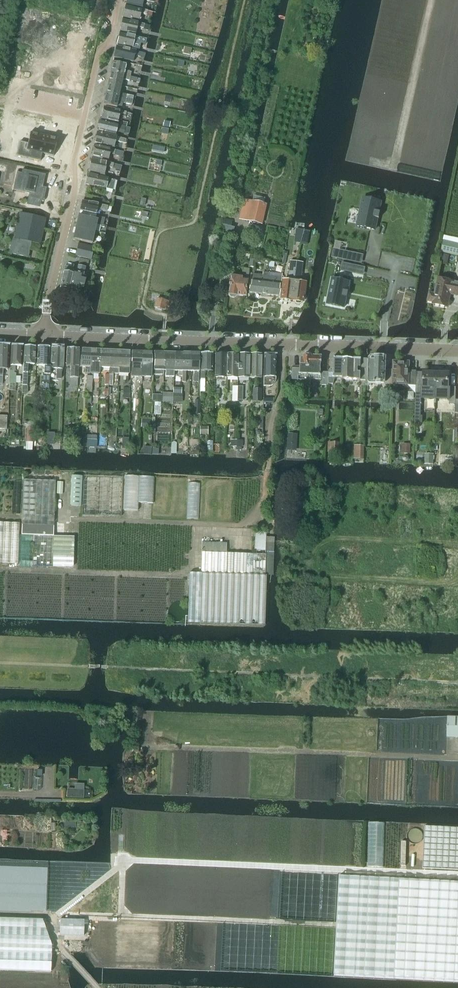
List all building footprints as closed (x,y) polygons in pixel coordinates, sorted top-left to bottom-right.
[(124,6),(122,17),(138,21),(140,14),(146,15),(151,17),(152,12),(147,11),(124,6)] [(122,20),(119,31),(120,31),(135,35),(137,28),(147,31),(148,31),(149,27),(149,26),(122,20)] [(119,33),(116,45),(132,48),(134,41),(144,43),(145,43),(147,44),(148,40),(119,33)] [(114,57),(113,58),(132,62),(134,56),(141,57),(142,53),(116,47),(114,56),(114,57)] [(112,62),(110,72),(130,77),(131,73),(124,71),(125,65),(112,62)] [(110,72),(108,83),(121,86),(122,80),(129,81),(130,77),(110,72)] [(108,85),(105,95),(131,101),(132,97),(119,94),(120,88),(121,86),(108,83),(108,85)] [(105,95),(103,105),(106,106),(122,109),(123,103),(130,105),(131,101),(105,95)] [(102,110),(100,116),(102,117),(101,119),(117,123),(119,114),(125,116),(126,113),(106,108),(104,108),(103,110),(102,110)] [(97,131),(114,135),(115,132),(123,134),(125,127),(120,126),(117,125),(101,121),(99,121),(98,129),(97,131)] [(19,142),(16,156),(40,162),(42,154),(53,156),(52,157),(53,157),(57,139),(56,139),(31,133),(30,133),(28,144),(19,142)] [(94,143),(94,144),(113,148),(114,141),(115,137),(97,133),(95,142),(94,143)] [(92,157),(107,161),(109,152),(112,153),(111,155),(120,157),(121,152),(114,150),(94,146),(92,155),(92,157)] [(90,163),(88,172),(88,173),(103,176),(105,167),(111,168),(112,164),(91,159),(91,161),(90,163)] [(18,174),(16,184),(26,186),(24,192),(30,193),(28,205),(39,207),(40,200),(42,201),(45,189),(41,188),(39,188),(40,186),(42,186),(44,175),(22,170),(21,175),(18,174)] [(88,175),(85,185),(111,190),(114,191),(114,189),(116,181),(113,180),(88,175)] [(363,198),(357,226),(375,230),(381,202),(363,198)] [(266,205),(260,204),(244,200),(239,220),(261,225),(266,205)] [(80,211),(95,215),(97,209),(106,211),(110,212),(111,208),(84,202),(82,201),(81,207),(80,211)] [(13,238),(10,254),(28,257),(31,242),(40,244),(45,218),(20,213),(14,238),(13,238)] [(77,221),(76,228),(94,232),(96,224),(102,225),(104,218),(96,217),(95,220),(79,216),(79,217),(78,221),(77,221)] [(224,218),(221,230),(231,233),(233,226),(230,225),(231,220),(224,218)] [(73,239),(73,240),(92,244),(94,232),(76,228),(74,234),(73,239)] [(440,253),(457,257),(457,244),(443,240),(440,253)] [(91,260),(94,247),(78,243),(76,256),(91,260)] [(334,249),(332,257),(355,262),(357,254),(334,249)] [(283,280),(281,300),(283,302),(287,303),(289,301),(291,301),(296,262),(290,261),(288,278),(289,278),(289,281),(283,280)] [(296,262),(291,301),(293,302),(295,304),(299,305),(302,303),(305,283),(298,282),(299,279),(300,278),(302,263),(296,262)] [(342,263),(340,271),(352,273),(354,265),(342,263)] [(59,287),(59,288),(61,291),(60,292),(65,293),(65,292),(67,290),(77,293),(77,292),(79,291),(79,290),(80,287),(83,287),(84,286),(83,286),(85,280),(85,279),(82,279),(85,267),(78,265),(76,272),(72,271),(73,268),(64,266),(63,272),(62,272),(62,273),(61,280),(60,280),(60,281),(61,281),(59,287)] [(237,296),(237,295),(245,296),(248,269),(242,268),(242,274),(243,275),(243,278),(230,276),(230,282),(229,282),(229,286),(228,295),(230,298),(234,298),(236,296),(237,296)] [(248,292),(264,294),(266,276),(251,274),(248,292)] [(266,276),(264,294),(279,296),(281,278),(273,277),(266,276)] [(427,301),(429,302),(433,302),(433,304),(447,307),(450,294),(457,295),(457,283),(453,282),(453,281),(438,278),(435,293),(430,292),(428,292),(427,301)] [(332,279),(327,304),(344,308),(346,298),(347,298),(347,297),(346,297),(347,292),(349,292),(348,291),(349,282),(332,279)] [(156,302),(155,303),(156,303),(155,308),(163,310),(164,308),(166,308),(168,301),(157,299),(156,302)] [(2,384),(3,369),(8,370),(9,345),(0,345),(0,384),(2,384)] [(11,346),(10,370),(10,373),(9,383),(15,383),(16,373),(14,373),(14,370),(15,370),(15,366),(21,366),(22,346),(11,346)] [(24,346),(22,385),(22,392),(26,392),(26,385),(27,385),(27,373),(30,373),(30,365),(34,365),(35,347),(24,346)] [(44,366),(44,374),(42,374),(42,383),(43,383),(43,390),(49,391),(50,368),(50,366),(48,366),(49,347),(37,347),(36,366),(44,366)] [(50,366),(50,368),(57,369),(56,378),(61,379),(62,369),(63,369),(63,348),(51,347),(50,366)] [(70,377),(73,378),(73,388),(77,388),(77,378),(78,378),(79,349),(67,348),(66,366),(71,367),(70,377)] [(85,373),(89,374),(90,350),(81,349),(80,367),(85,367),(85,373)] [(90,350),(89,374),(94,374),(99,374),(99,368),(100,350),(90,350)] [(100,350),(99,368),(109,368),(110,351),(100,350)] [(110,351),(109,368),(109,374),(109,375),(109,385),(112,386),(113,375),(113,373),(119,373),(120,351),(110,351)] [(120,351),(119,373),(128,374),(129,351),(120,351)] [(138,375),(141,375),(141,352),(132,351),(131,369),(138,369),(138,375)] [(141,375),(141,377),(151,378),(151,370),(152,353),(141,352),(141,375)] [(154,352),(153,371),(153,375),(163,375),(163,371),(164,371),(164,353),(154,352)] [(164,353),(164,371),(165,371),(165,377),(173,377),(174,371),(174,353),(166,353),(164,353)] [(174,353),(174,371),(178,371),(178,376),(182,376),(182,382),(182,353),(174,353)] [(182,353),(182,382),(186,382),(186,375),(186,371),(190,371),(190,353),(182,353)] [(190,353),(190,371),(194,371),(194,377),(194,383),(198,383),(198,377),(199,353),(190,353)] [(201,353),(200,380),(200,392),(204,392),(205,371),(212,372),(212,354),(201,353)] [(310,385),(311,375),(321,375),(321,385),(329,385),(329,384),(329,373),(321,373),(322,356),(312,356),(311,353),(306,353),(305,355),(304,356),(304,359),(301,359),(301,367),(293,367),(292,380),(298,381),(298,384),(310,385)] [(214,377),(226,378),(227,354),(215,354),(214,377)] [(227,354),(226,378),(238,378),(239,354),(227,354)] [(239,354),(238,378),(249,378),(250,355),(239,354)] [(250,355),(249,378),(261,378),(262,355),(250,355)] [(264,355),(263,386),(270,386),(272,386),(273,384),(275,381),(275,379),(275,377),(276,355),(264,355)] [(344,378),(343,378),(343,380),(366,380),(366,386),(368,386),(368,374),(369,360),(359,360),(353,360),(353,359),(351,357),(347,357),(344,359),(344,378)] [(370,374),(368,374),(368,386),(372,386),(372,383),(376,383),(376,381),(384,381),(384,384),(392,384),(392,371),(385,370),(385,359),(375,358),(375,361),(371,361),(370,374)] [(330,372),(329,372),(329,373),(329,384),(333,384),(335,378),(343,378),(344,378),(344,359),(344,360),(333,359),(332,359),(331,359),(331,370),(330,372)] [(393,384),(408,384),(409,371),(409,362),(408,362),(406,361),(402,361),(400,362),(394,362),(394,371),(393,384)] [(415,407),(415,415),(421,415),(421,403),(421,399),(435,399),(436,373),(432,372),(432,371),(426,370),(426,372),(424,372),(424,387),(422,387),(422,386),(416,386),(416,393),(415,403),(415,407)] [(409,371),(408,384),(416,385),(417,372),(409,371)] [(436,373),(435,399),(450,400),(450,388),(448,388),(449,373),(447,373),(447,371),(441,371),(441,373),(436,373)] [(252,389),(252,402),(260,402),(260,389),(252,389)] [(173,394),(163,394),(163,404),(173,404),(173,394)] [(173,403),(181,403),(181,394),(173,394),(173,403)] [(200,435),(208,435),(208,427),(200,426),(200,435)] [(287,433),(286,451),(295,451),(296,434),(287,433)] [(331,442),(331,452),(340,453),(340,442),(331,442)] [(364,459),(364,446),(354,446),(354,459),(364,459)] [(72,476),(70,506),(81,506),(82,476),(72,476)] [(23,479),(22,525),(21,543),(33,543),(32,565),(72,566),(73,537),(53,536),(53,526),(55,480),(23,479)] [(18,564),(20,523),(0,522),(0,563),(18,564)] [(201,542),(201,573),(266,575),(273,575),(275,538),(265,537),(266,532),(254,532),(254,551),(266,551),(266,554),(231,553),(226,553),(226,543),(201,542)] [(189,573),(187,623),(264,625),(266,575),(201,573),(189,573)] [(457,738),(457,717),(448,717),(447,738),(457,738)] [(67,789),(66,798),(75,798),(83,798),(84,784),(75,784),(75,790),(67,789)] [(422,868),(457,870),(457,828),(424,826),(422,868)] [(337,930),(334,975),(394,978),(397,932),(399,879),(339,876),(337,930)] [(394,978),(457,982),(457,882),(399,879),(394,978)] [(51,945),(42,919),(0,918),(0,970),(50,972),(51,945)]
